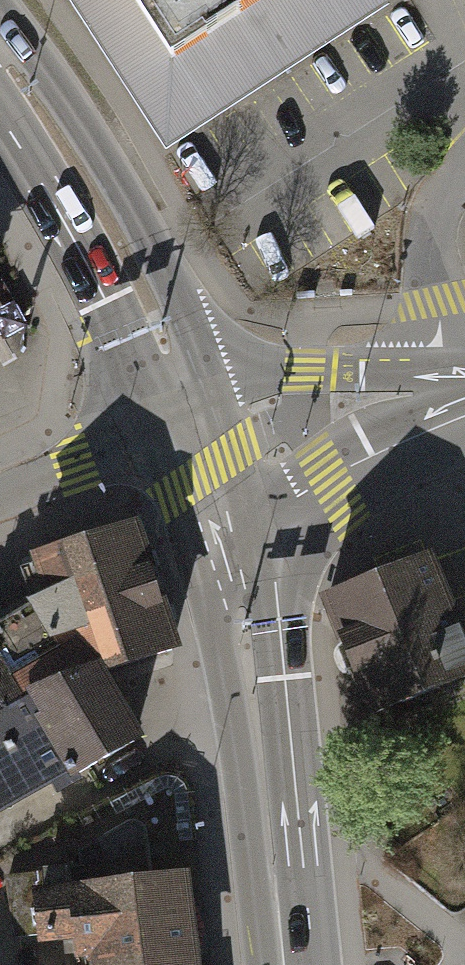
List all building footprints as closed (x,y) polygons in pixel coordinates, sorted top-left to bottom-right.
[(370,0),(267,0),(166,65),(124,0),(68,0),(164,154),(382,20),(370,0)] [(166,65),(267,0),(124,0),(166,65)] [(62,588),(70,613),(88,670),(95,690),(176,664),(152,588),(133,529),(52,555),(62,588)] [(427,561),(324,601),(369,715),(464,677),(464,656),(427,561)] [(0,624),(0,675),(16,702),(88,670),(70,613),(62,588),(0,624)] [(88,670),(16,702),(66,786),(137,743),(95,690),(88,670)] [(66,786),(16,702),(0,675),(0,825),(66,786)] [(184,886),(149,889),(142,835),(123,826),(78,851),(76,870),(5,880),(11,941),(32,940),(33,951),(70,948),(71,964),(191,964),(184,886)]
